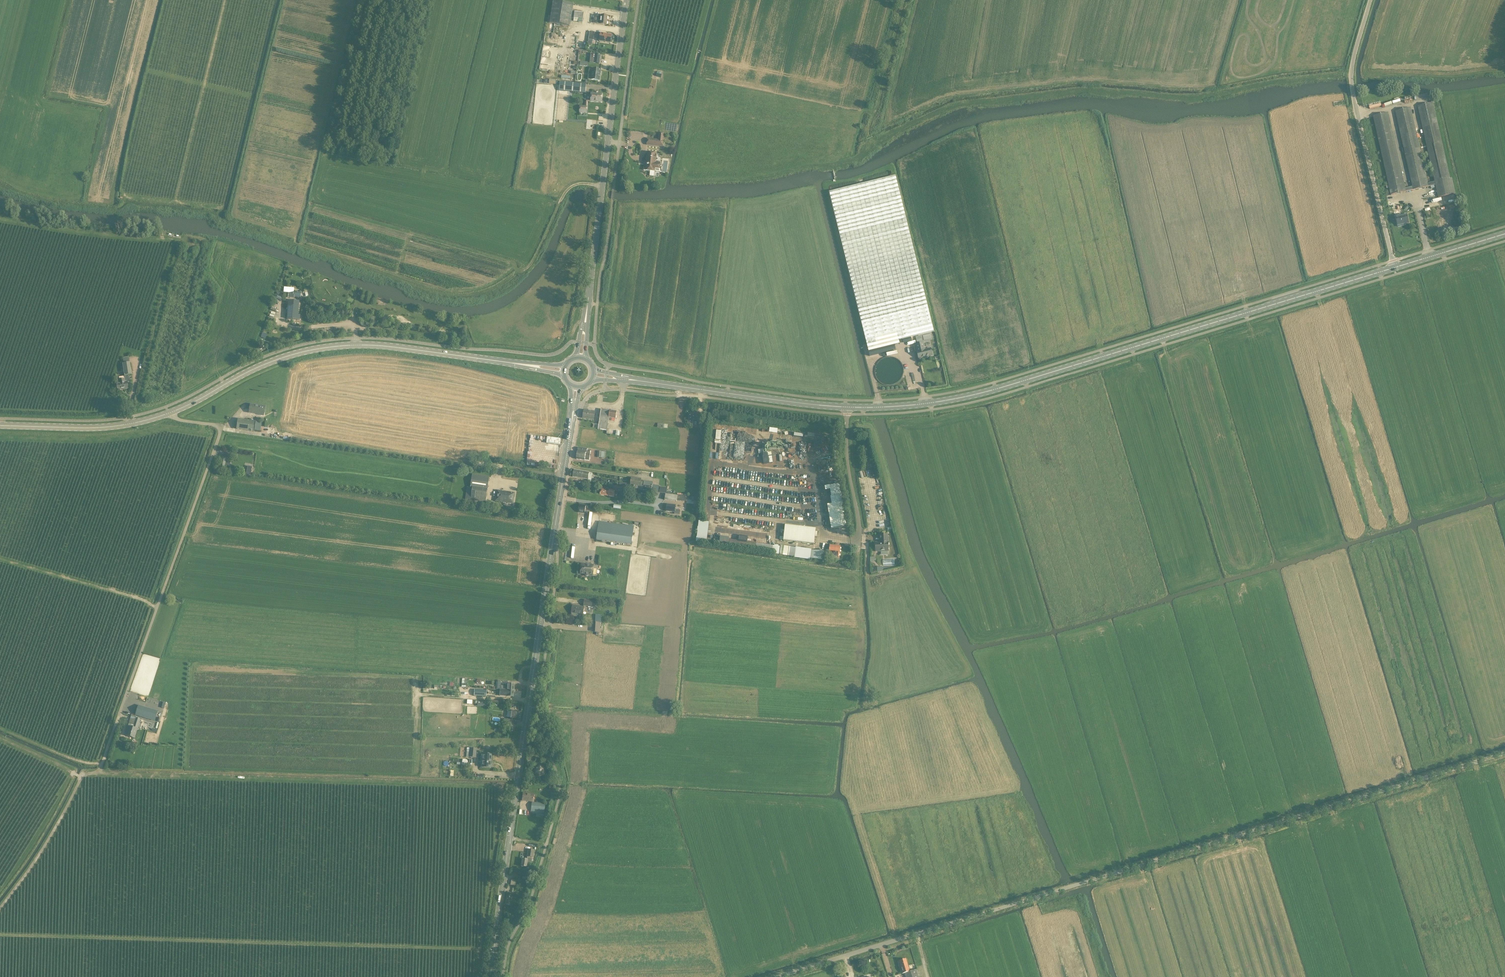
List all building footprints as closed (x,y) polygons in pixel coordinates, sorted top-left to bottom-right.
[(574,4),(553,1),(550,23),(570,26),(574,4)] [(573,21),(574,21),(574,22),(578,22),(582,23),(584,13),(574,12),(573,21)] [(608,16),(601,15),(594,15),(593,24),(600,24),(600,25),(607,25),(608,16)] [(612,35),(601,33),(599,41),(611,43),(612,35)] [(593,55),(592,60),(604,62),(605,53),(599,52),(598,56),(593,55)] [(591,80),(599,81),(601,70),(593,69),(591,80)] [(561,76),(559,91),(559,95),(575,96),(575,92),(585,93),(586,84),(575,83),(576,78),(571,77),(561,76)] [(587,107),(588,102),(591,102),(602,103),(602,94),(591,93),(591,97),(589,97),(589,100),(586,100),(586,101),(585,106),(580,106),(579,113),(587,113),(588,107),(587,107)] [(1429,187),(1432,186),(1435,185),(1438,198),(1456,194),(1452,178),(1450,179),(1433,103),(1417,107),(1434,182),(1428,184),(1411,108),(1395,111),(1412,187),(1406,188),(1388,113),(1373,116),(1391,195),(1406,192),(1413,190),(1429,187)] [(664,134),(659,134),(658,140),(647,139),(646,145),(663,147),(663,141),(664,134)] [(656,154),(648,153),(646,163),(645,162),(644,170),(650,171),(650,176),(654,176),(654,173),(659,173),(659,172),(660,172),(661,163),(655,162),(656,154)] [(933,332),(895,176),(829,192),(868,352),(899,344),(898,340),(933,332)] [(1409,223),(1407,214),(1396,217),(1398,226),(1409,223)] [(299,302),(288,301),(286,319),(300,320),(300,315),(298,315),(299,302)] [(917,352),(918,359),(932,356),(930,349),(925,350),(923,344),(915,345),(917,352)] [(117,390),(117,391),(128,389),(127,383),(130,382),(129,376),(132,375),(130,363),(122,364),(124,376),(125,379),(116,380),(116,383),(116,384),(117,386),(115,386),(115,390),(117,390)] [(264,416),(266,406),(260,405),(260,406),(250,405),(249,413),(259,414),(259,415),(264,416)] [(601,410),(599,422),(598,431),(607,432),(608,420),(612,421),(612,418),(616,419),(617,412),(610,411),(601,410)] [(595,412),(584,411),(583,418),(593,420),(595,412)] [(699,415),(688,414),(687,424),(692,424),(693,420),(699,420),(699,415)] [(254,432),(256,421),(238,419),(236,429),(254,432)] [(559,446),(560,439),(547,437),(547,444),(559,446)] [(779,440),(771,442),(774,463),(786,462),(785,455),(781,455),(779,440)] [(578,448),(576,459),(584,460),(585,460),(589,461),(591,451),(587,450),(587,449),(578,448)] [(803,457),(802,456),(806,453),(804,449),(796,454),(799,459),(803,457)] [(230,460),(221,458),(219,468),(228,470),(230,460)] [(582,471),(574,470),(573,477),(588,480),(589,473),(582,471)] [(472,475),(471,487),(473,488),(472,497),(480,498),(479,502),(485,503),(488,490),(489,477),(472,475)] [(644,482),(640,482),(641,480),(632,478),(631,478),(630,486),(633,487),(633,489),(642,490),(651,491),(658,492),(659,486),(652,485),(653,482),(644,481),(644,482)] [(601,489),(600,495),(609,496),(614,497),(615,491),(624,492),(624,488),(613,486),(612,490),(601,489)] [(842,499),(840,488),(830,490),(832,501),(842,499)] [(512,503),(514,494),(497,491),(496,501),(512,503)] [(846,526),(842,503),(827,505),(831,529),(846,526)] [(675,506),(667,505),(666,511),(674,512),(674,514),(680,515),(680,510),(678,510),(679,508),(675,508),(675,506)] [(611,514),(601,512),(596,540),(636,545),(638,527),(609,523),(609,521),(610,521),(611,514)] [(699,521),(696,542),(706,543),(708,522),(699,521)] [(785,525),(783,541),(814,544),(816,529),(785,525)] [(880,542),(875,542),(875,543),(876,552),(889,552),(889,542),(888,542),(888,534),(880,535),(880,536),(880,541),(880,542)] [(830,545),(829,552),(833,553),(833,556),(839,557),(839,553),(840,546),(830,545)] [(571,551),(565,551),(565,559),(574,560),(575,548),(571,548),(571,551)] [(827,552),(812,550),(811,559),(826,561),(827,552)] [(588,576),(592,577),(592,578),(593,579),(595,579),(596,578),(597,577),(601,577),(602,568),(589,567),(588,576)] [(597,608),(597,602),(595,602),(595,601),(584,600),(583,606),(594,608),(597,608)] [(573,606),(571,613),(583,615),(584,608),(573,606)] [(138,705),(135,715),(154,721),(157,711),(138,705)] [(515,711),(515,712),(511,711),(510,720),(504,719),(504,723),(511,724),(511,720),(513,720),(520,721),(521,712),(515,711)] [(129,721),(124,739),(133,741),(138,724),(129,721)] [(476,749),(467,748),(466,757),(475,758),(476,749)] [(531,803),(531,810),(530,813),(536,814),(536,817),(545,818),(546,815),(544,815),(544,812),(545,804),(531,803)] [(533,858),(534,850),(528,849),(527,857),(527,859),(526,860),(522,859),(521,867),(526,867),(527,862),(531,863),(532,858),(533,858)] [(515,898),(516,894),(507,893),(505,904),(510,905),(511,897),(515,898)] [(909,972),(906,959),(899,961),(903,974),(904,973),(905,976),(919,976),(916,970),(910,972),(909,972)]
